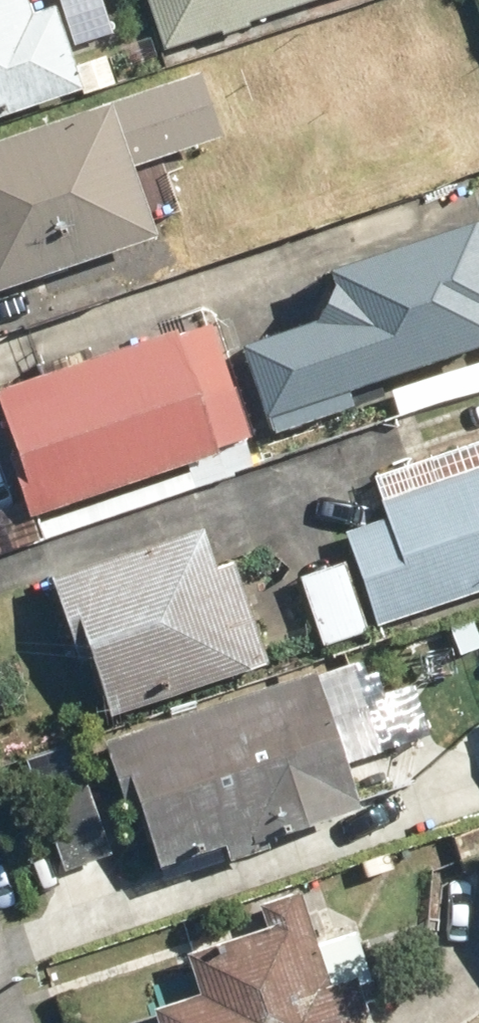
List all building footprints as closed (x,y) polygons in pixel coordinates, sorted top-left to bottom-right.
[(83,86),(54,4),(31,12),(27,0),(0,0),(0,114),(83,86)] [(163,48),(308,0),(147,0),(163,48)] [(158,235),(133,165),(222,134),(200,70),(0,139),(0,290),(158,235)] [(271,431),(352,406),(347,391),(389,378),(399,410),(478,385),(478,222),(331,269),(336,284),(324,316),(243,345),(271,431)] [(28,515),(250,442),(209,319),(0,388),(0,400),(7,422),(0,424),(0,429),(28,515)] [(374,627),(478,592),(478,438),(370,474),(384,514),(341,529),(374,627)] [(91,656),(112,717),(269,665),(233,560),(217,565),(204,528),(51,579),(78,660),(91,656)] [(298,573),(322,644),(366,629),(343,559),(298,573)] [(141,812),(160,867),(222,845),(228,862),(269,848),(266,839),(364,805),(315,666),(103,741),(129,816),(141,812)] [(156,1022),(368,1022),(354,979),(367,975),(352,929),(314,941),(298,889),(253,903),(261,928),(186,951),(199,994),(151,1008),(156,1022)]
